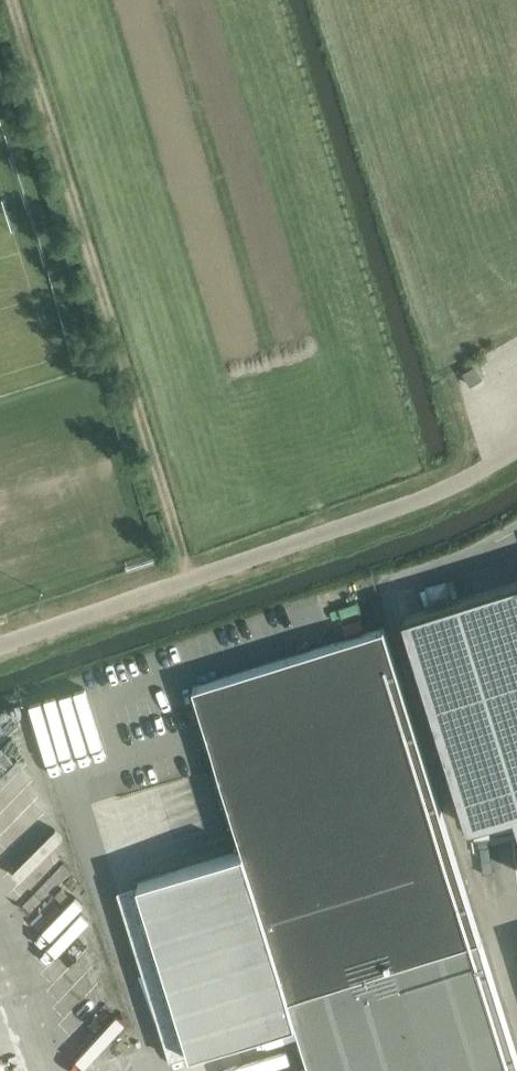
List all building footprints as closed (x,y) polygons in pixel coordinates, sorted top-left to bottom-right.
[(404,615),(468,824),(515,809),(516,816),(516,580),(404,615)] [(139,882),(180,1016),(191,1051),(296,1018),(312,1070),(516,1070),(516,1056),(480,937),(476,924),(384,627),(193,687),(243,849),(139,882)] [(9,785),(0,769),(0,790),(9,785)]
